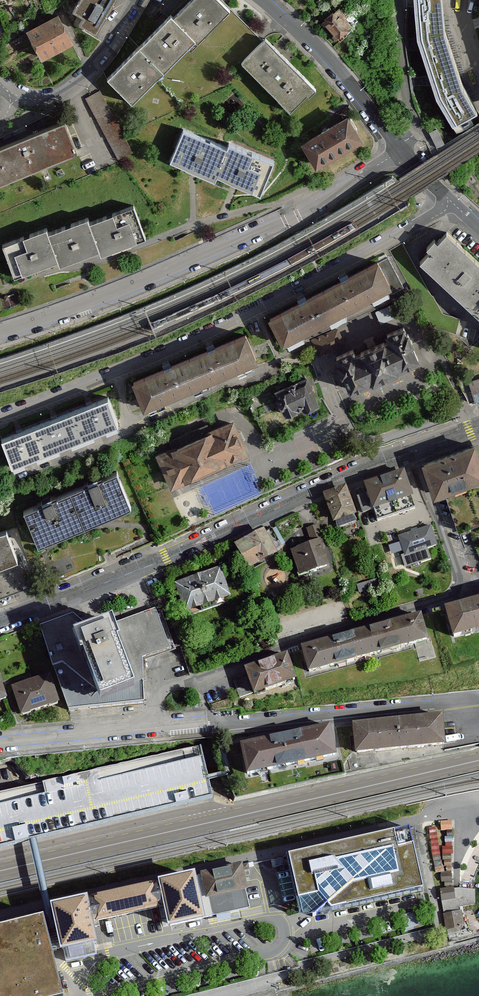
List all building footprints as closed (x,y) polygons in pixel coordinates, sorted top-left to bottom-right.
[(73,12),(81,17),(83,18),(79,26),(97,36),(117,0),(80,0),(73,12)] [(107,79),(132,104),(133,103),(130,101),(137,94),(140,97),(157,79),(155,76),(161,70),(164,72),(162,69),(168,63),(171,65),(188,48),(191,51),(191,50),(189,47),(195,41),(198,44),(198,43),(196,40),(202,34),(205,36),(223,18),(220,15),(227,9),(230,12),(230,11),(219,0),(192,0),(177,15),(179,17),(176,20),(171,15),(171,16),(172,18),(169,21),(167,19),(143,44),(145,46),(142,49),(140,47),(139,48),(141,49),(138,53),(136,51),(107,79)] [(425,18),(439,90),(457,120),(464,126),(476,118),(478,123),(478,114),(457,82),(445,17),(444,0),(418,0),(419,6),(424,9),(425,18)] [(336,12),(324,23),(340,42),(347,36),(345,33),(350,28),(344,21),(347,18),(343,14),(342,16),(340,17),(336,12)] [(53,20),(29,33),(43,58),(53,53),(54,56),(63,51),(62,48),(72,43),(58,17),(53,20)] [(285,59),(266,39),(242,63),(242,64),(245,61),(252,68),(249,70),(284,105),(286,102),(293,109),(290,112),(291,112),(308,95),(306,93),(312,87),(315,90),(316,90),(285,59)] [(100,92),(86,99),(119,160),(133,153),(100,92)] [(322,134),(305,145),(318,166),(360,140),(355,131),(358,130),(351,118),(348,120),(348,119),(330,129),(326,131),(322,134)] [(44,166),(43,163),(66,153),(67,157),(78,152),(66,124),(65,121),(46,129),(45,130),(46,133),(23,142),(1,152),(0,150),(0,185),(3,183),(1,180),(24,170),(26,174),(29,173),(44,166)] [(438,130),(430,134),(437,148),(445,144),(438,130)] [(228,149),(184,131),(173,157),(184,162),(182,167),(195,172),(208,177),(210,173),(217,176),(219,171),(225,174),(223,178),(237,184),(250,189),(252,185),(263,189),(274,162),(230,144),(228,149)] [(47,229),(3,245),(5,252),(9,263),(13,272),(24,268),(26,273),(39,268),(52,263),(50,258),(57,256),(58,260),(65,258),(67,262),(80,257),(94,252),(92,247),(98,245),(100,250),(107,247),(108,252),(122,247),(135,242),(133,237),(144,233),(141,224),(134,206),(90,223),(89,218),(49,233),(47,229)] [(447,234),(438,244),(434,240),(427,248),(430,251),(423,259),(478,311),(478,263),(447,234)] [(391,289),(404,284),(391,255),(378,261),(391,289)] [(377,265),(269,321),(283,349),(391,293),(377,265)] [(384,320),(392,317),(388,307),(380,311),(384,320)] [(338,323),(315,341),(323,351),(346,333),(338,323)] [(335,360),(349,392),(419,361),(405,330),(335,360)] [(135,383),(145,408),(256,362),(246,336),(135,383)] [(307,374),(272,389),(284,417),(319,402),(307,374)] [(469,383),(476,402),(478,404),(478,379),(469,383)] [(3,440),(14,467),(118,426),(107,399),(3,440)] [(155,447),(169,483),(249,452),(235,416),(155,447)] [(471,444),(424,460),(435,494),(478,480),(478,467),(471,444)] [(21,505),(36,545),(127,512),(112,472),(21,505)] [(370,510),(411,498),(403,472),(362,484),(370,510)] [(322,495),(334,529),(357,520),(346,487),(322,495)] [(323,541),(319,526),(306,529),(311,545),(319,542),(323,541)] [(431,526),(398,537),(406,559),(438,549),(431,526)] [(246,570),(283,548),(272,530),(266,534),(263,528),(231,546),(246,570)] [(17,559),(7,533),(0,536),(0,566),(17,559)] [(319,542),(292,551),(300,577),(328,567),(319,542)] [(228,599),(218,568),(171,583),(181,614),(228,599)] [(441,609),(448,638),(478,630),(478,598),(441,609)] [(142,662),(176,648),(163,616),(169,611),(167,602),(155,608),(107,625),(127,689),(142,682),(142,662)] [(419,614),(297,648),(305,677),(427,643),(419,614)] [(127,689),(107,625),(72,636),(92,700),(127,689)] [(236,682),(242,699),(295,681),(286,654),(242,668),(245,679),(236,682)] [(56,706),(47,674),(11,685),(20,716),(56,706)] [(442,745),(439,715),(350,724),(353,754),(442,745)] [(242,776),(333,756),(326,726),(235,746),(242,776)] [(213,798),(202,750),(0,797),(0,848),(32,840),(213,798)] [(422,890),(407,828),(288,856),(303,918),(422,890)] [(446,884),(462,883),(461,867),(455,868),(453,840),(441,840),(440,832),(432,833),(434,861),(444,860),(446,884)] [(239,867),(53,909),(58,934),(65,962),(98,955),(90,920),(165,903),(170,926),(249,908),(239,867)] [(455,889),(440,890),(441,904),(456,901),(455,889)] [(456,901),(441,904),(444,916),(459,913),(456,901)] [(424,926),(420,911),(400,916),(404,932),(424,926)] [(459,913),(444,916),(447,930),(462,927),(459,913)] [(0,931),(0,995),(62,995),(48,937),(44,919),(0,931)]
